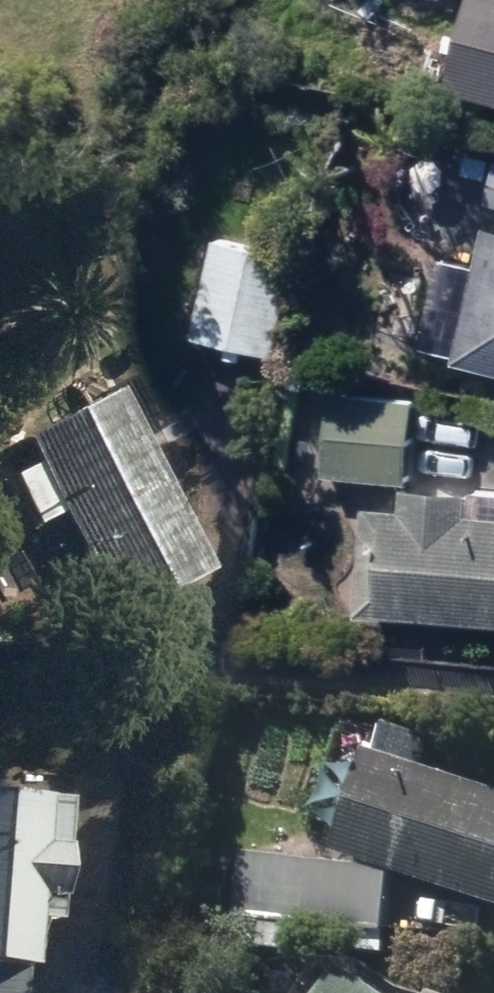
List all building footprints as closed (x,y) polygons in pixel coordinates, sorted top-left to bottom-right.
[(493,106),(493,0),(470,0),(448,95),(493,106)] [(493,374),(493,234),(486,232),(454,365),(493,374)] [(190,343),(265,363),(292,267),(215,247),(190,343)] [(322,480),(405,490),(414,406),(331,395),(322,480)] [(49,521),(102,624),(195,577),(103,397),(11,445),(24,470),(3,482),(28,531),(49,521)] [(493,631),(493,521),(466,519),(468,497),(405,493),(403,515),(364,511),(356,621),(493,631)] [(493,906),(493,799),(413,773),(423,740),(384,728),(373,759),(364,757),(332,854),(493,906)] [(18,974),(13,974),(16,928),(36,930),(45,807),(0,804),(0,992),(17,992),(18,974)] [(233,920),(379,936),(386,873),(240,857),(233,920)] [(339,974),(327,992),(368,992),(339,974)]
